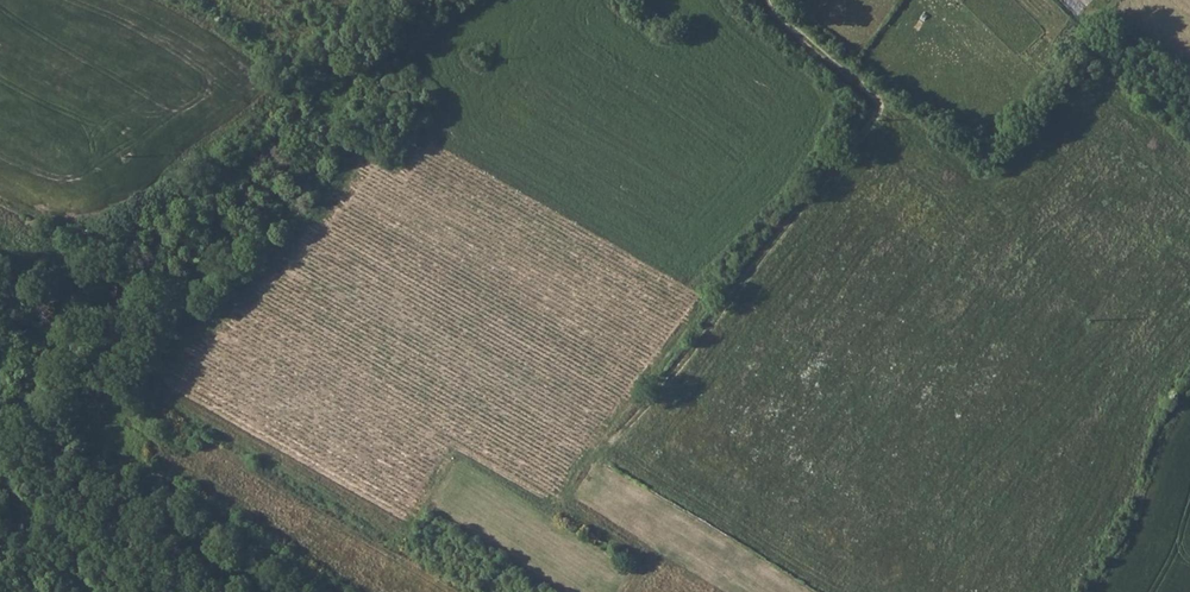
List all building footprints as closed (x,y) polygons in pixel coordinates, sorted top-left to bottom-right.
[(1038,62),(1053,41),(1045,36),(1030,57),(1038,62)]
